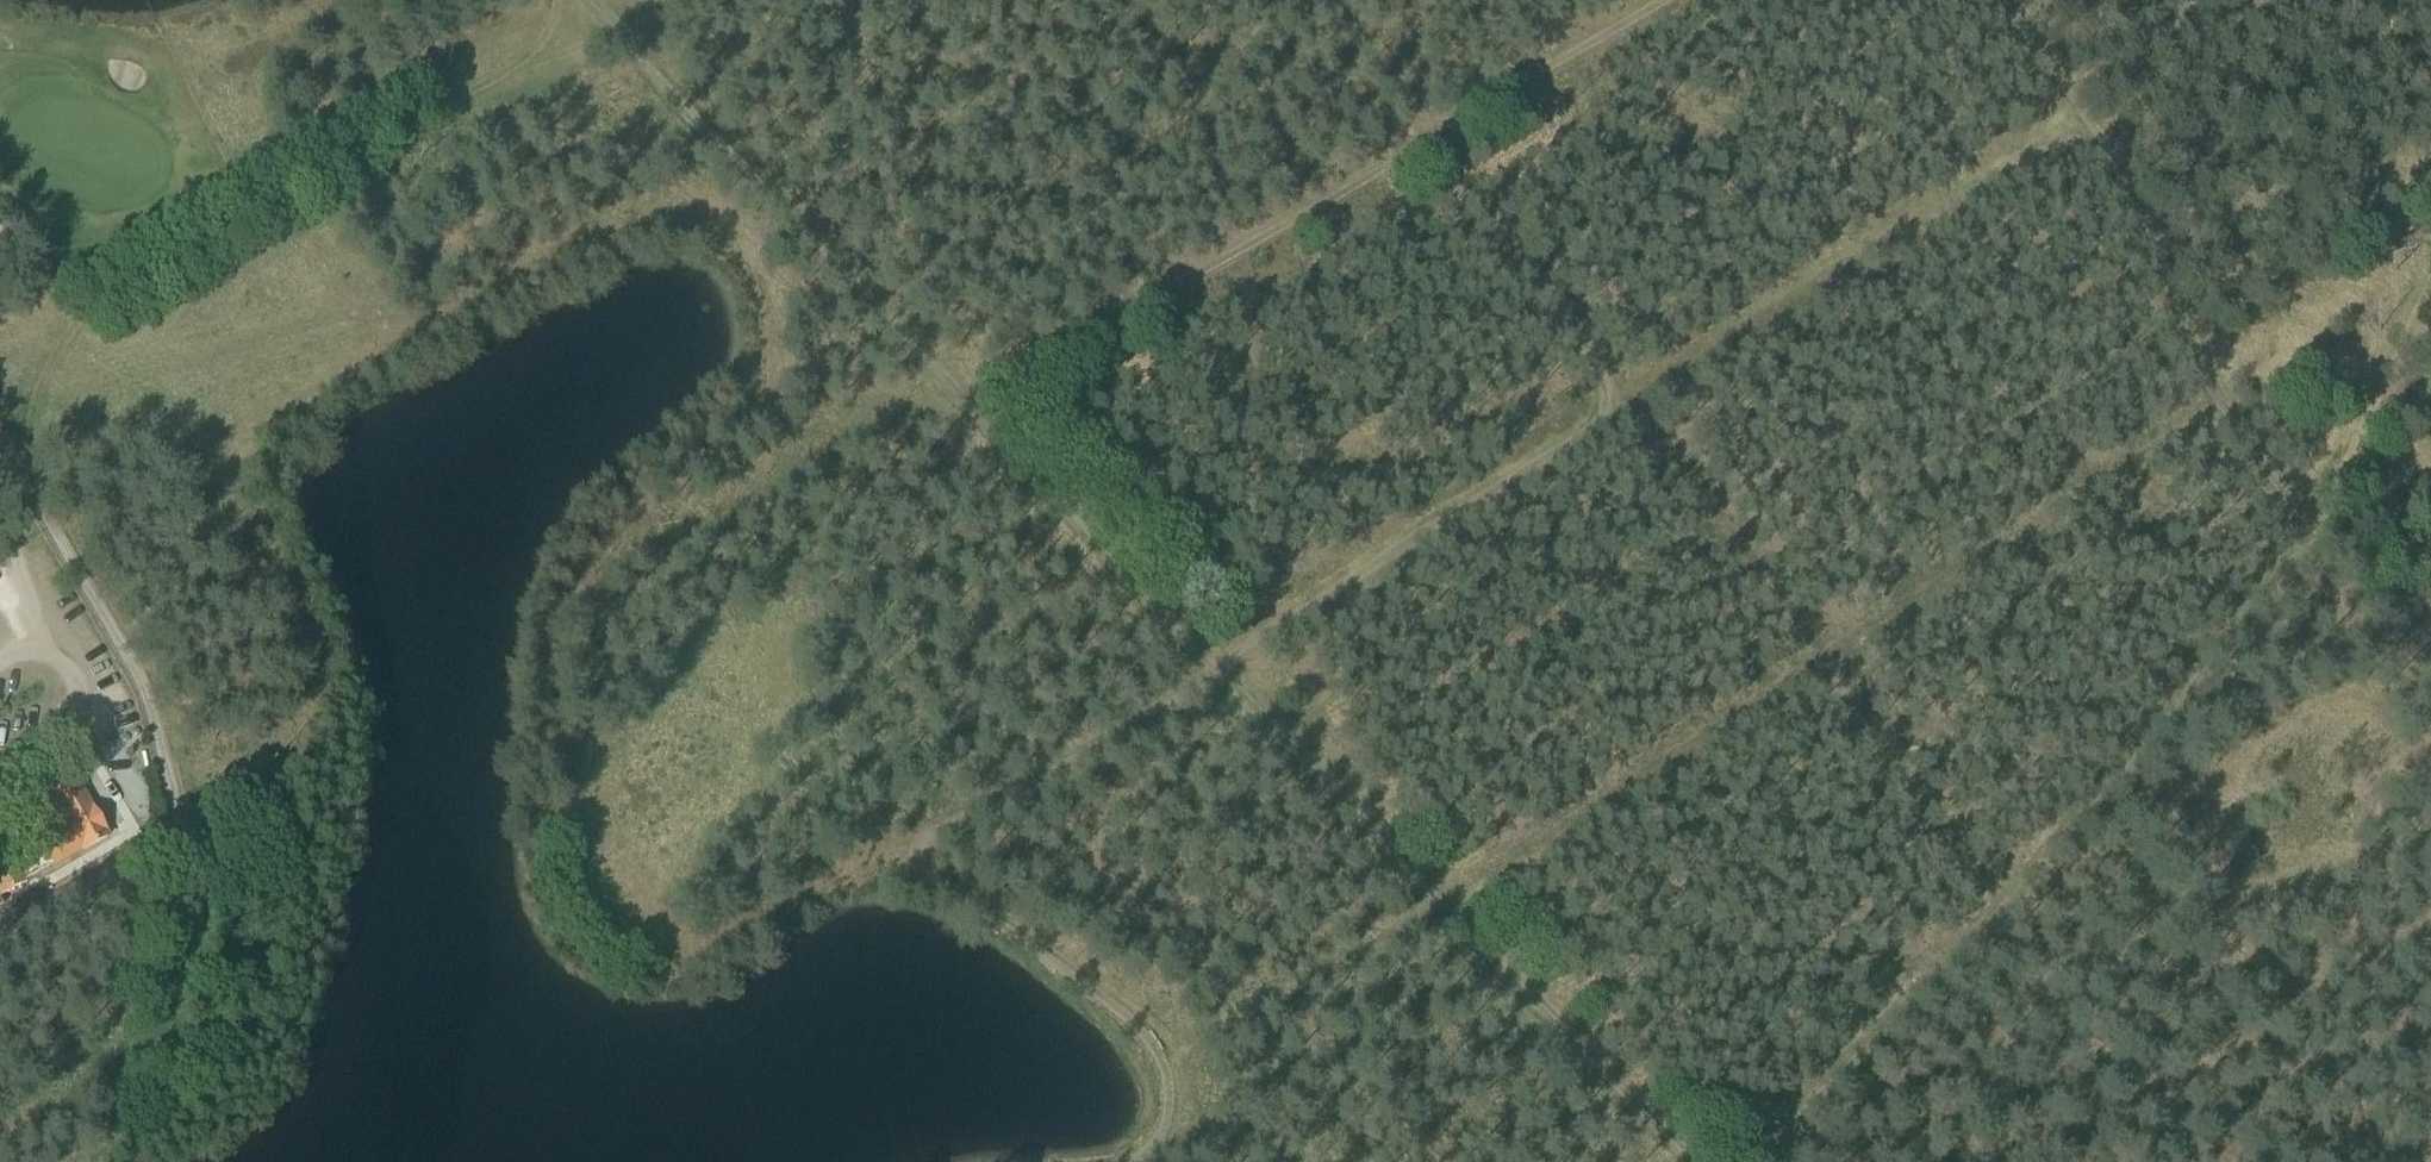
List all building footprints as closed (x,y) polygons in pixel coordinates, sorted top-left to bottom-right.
[(77,851),(107,835),(94,814),(75,780),(48,795),(54,808),(28,822),(33,830),(15,840),(3,820),(0,822),(0,896),(77,851)] [(33,890),(20,898),(25,908),(38,900),(33,890)]
